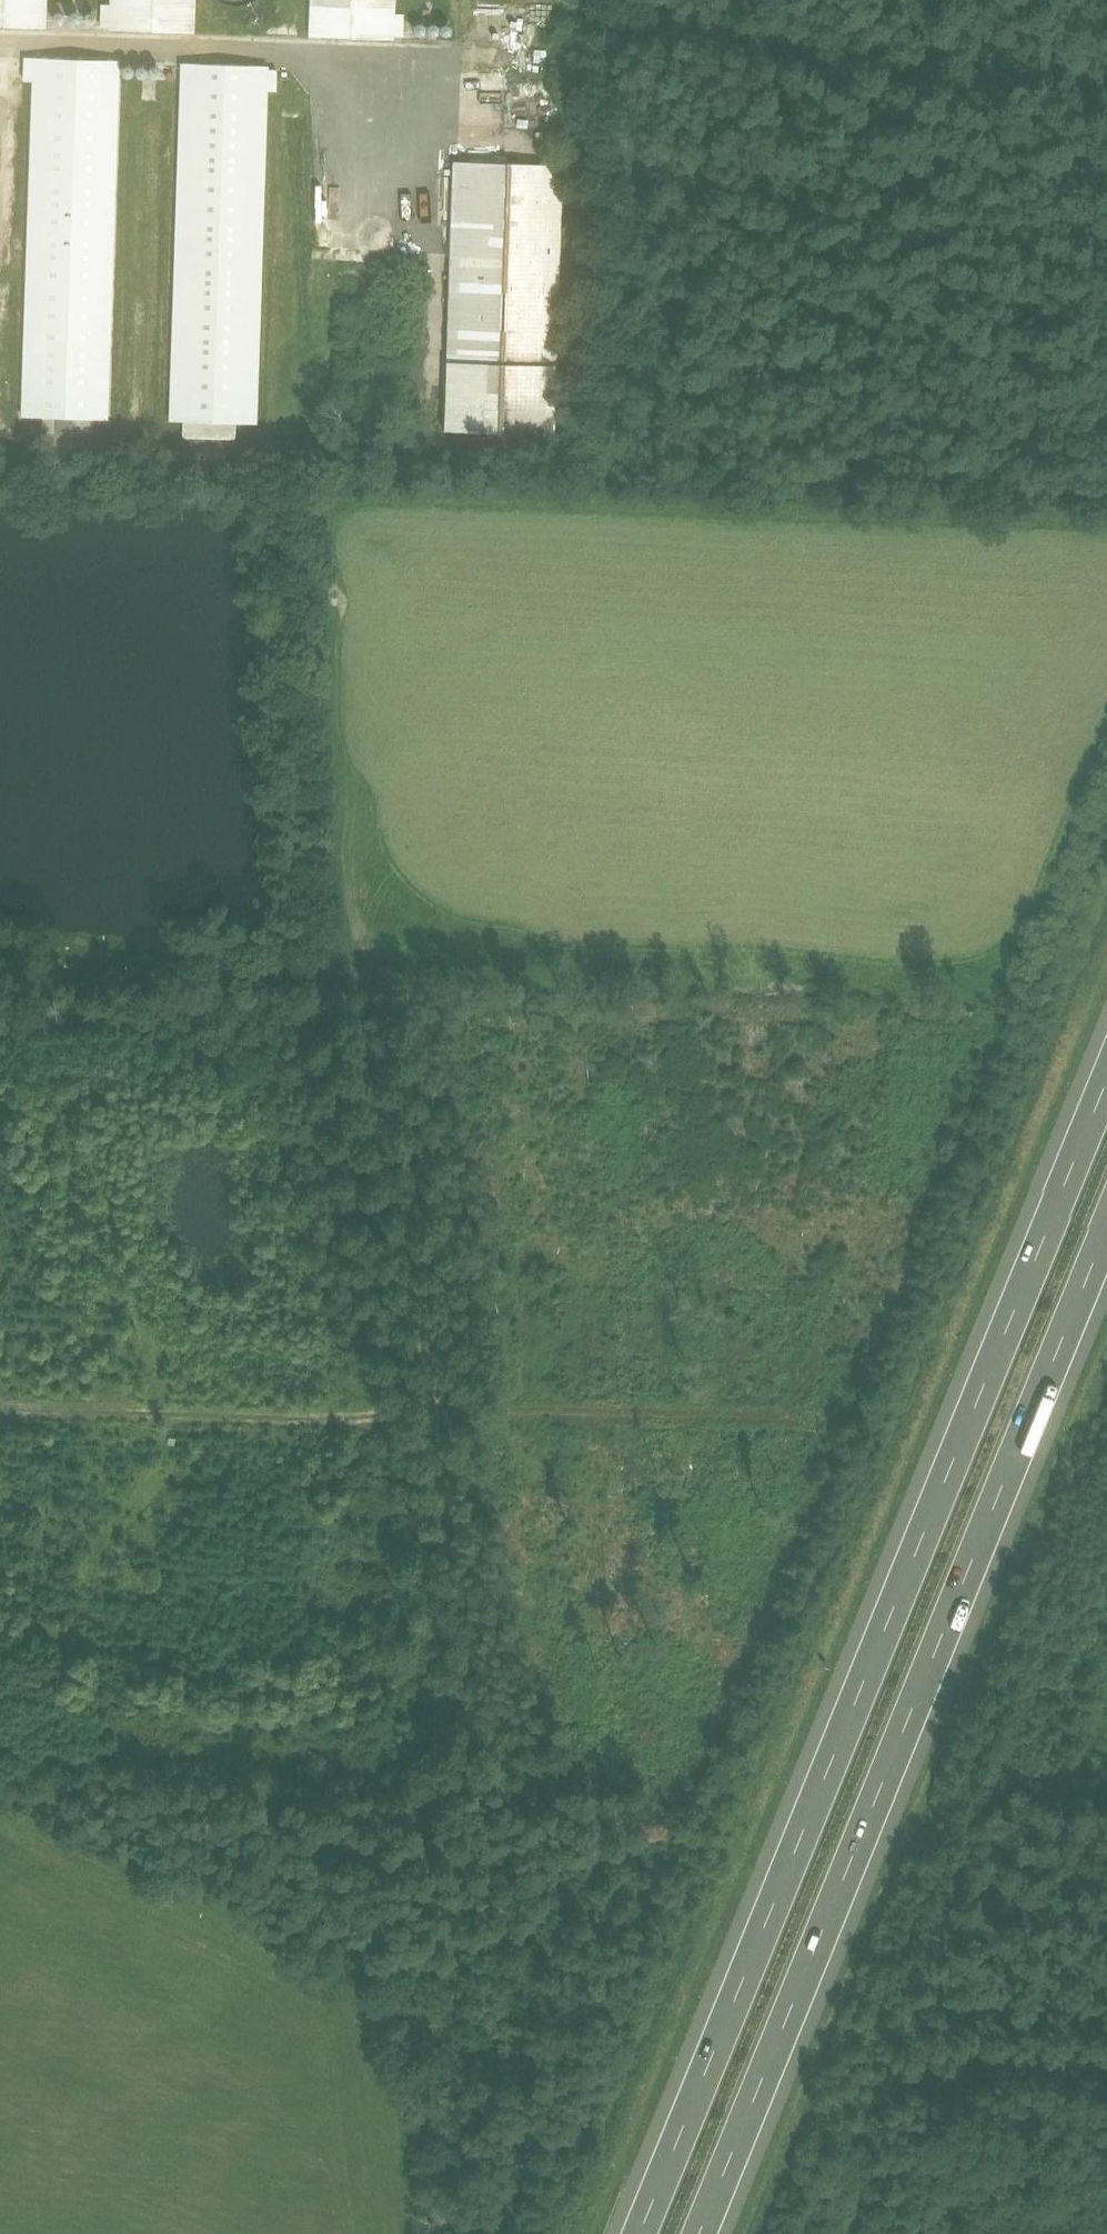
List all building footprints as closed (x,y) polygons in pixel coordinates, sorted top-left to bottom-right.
[(98,12),(193,15),(193,0),(98,0),(98,12)] [(307,18),(394,21),(395,0),(308,0),(307,18)] [(32,60),(21,401),(105,404),(117,44),(24,41),(24,60),(32,60)] [(180,66),(168,407),(253,410),(265,75),(275,76),(276,50),(172,47),(172,66),(180,66)] [(565,148),(451,144),(441,415),(555,419),(565,148)] [(388,220),(366,221),(368,248),(390,246),(388,220)]
